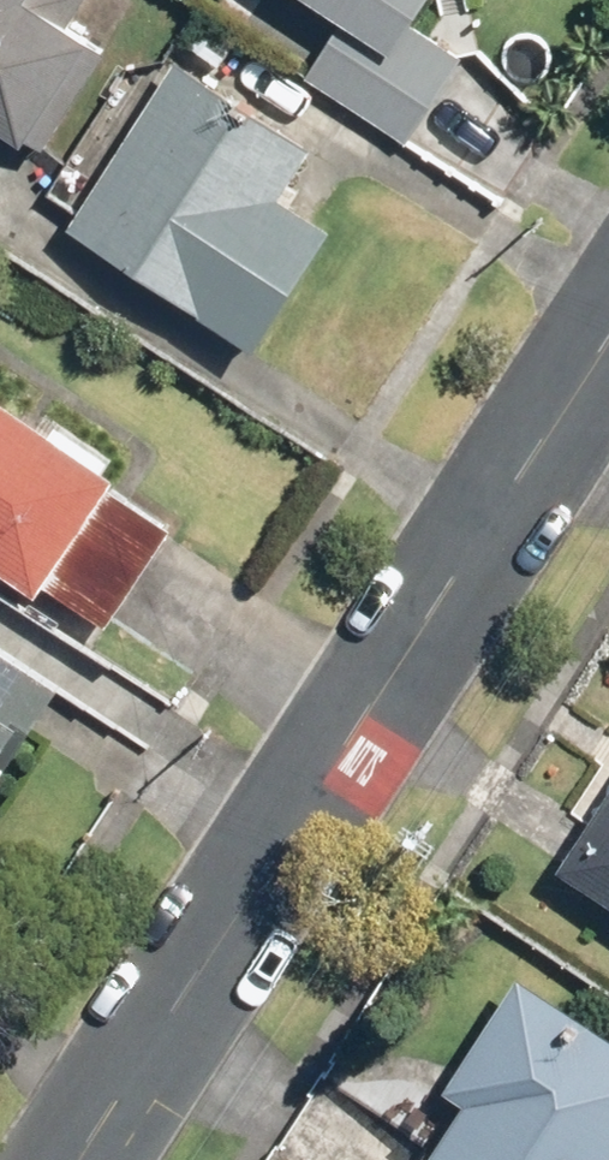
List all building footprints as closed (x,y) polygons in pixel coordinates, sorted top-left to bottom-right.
[(69,23),(85,0),(0,0),(0,123),(28,140),(92,38),(69,23)] [(346,14),(306,73),(409,143),(463,63),(415,31),(434,0),(323,0),(346,14)] [(161,68),(62,231),(252,346),(351,183),(161,68)] [(39,587),(45,579),(111,479),(118,469),(0,392),(0,561),(39,587)] [(45,579),(109,621),(175,520),(111,479),(45,579)] [(27,733),(58,684),(0,647),(0,700),(20,713),(13,724),(27,733)] [(13,724),(20,713),(0,700),(0,745),(13,724)] [(608,896),(608,786),(558,864),(608,896)] [(519,967),(447,1080),(470,1094),(427,1159),(608,1159),(608,1025),(519,967)]
